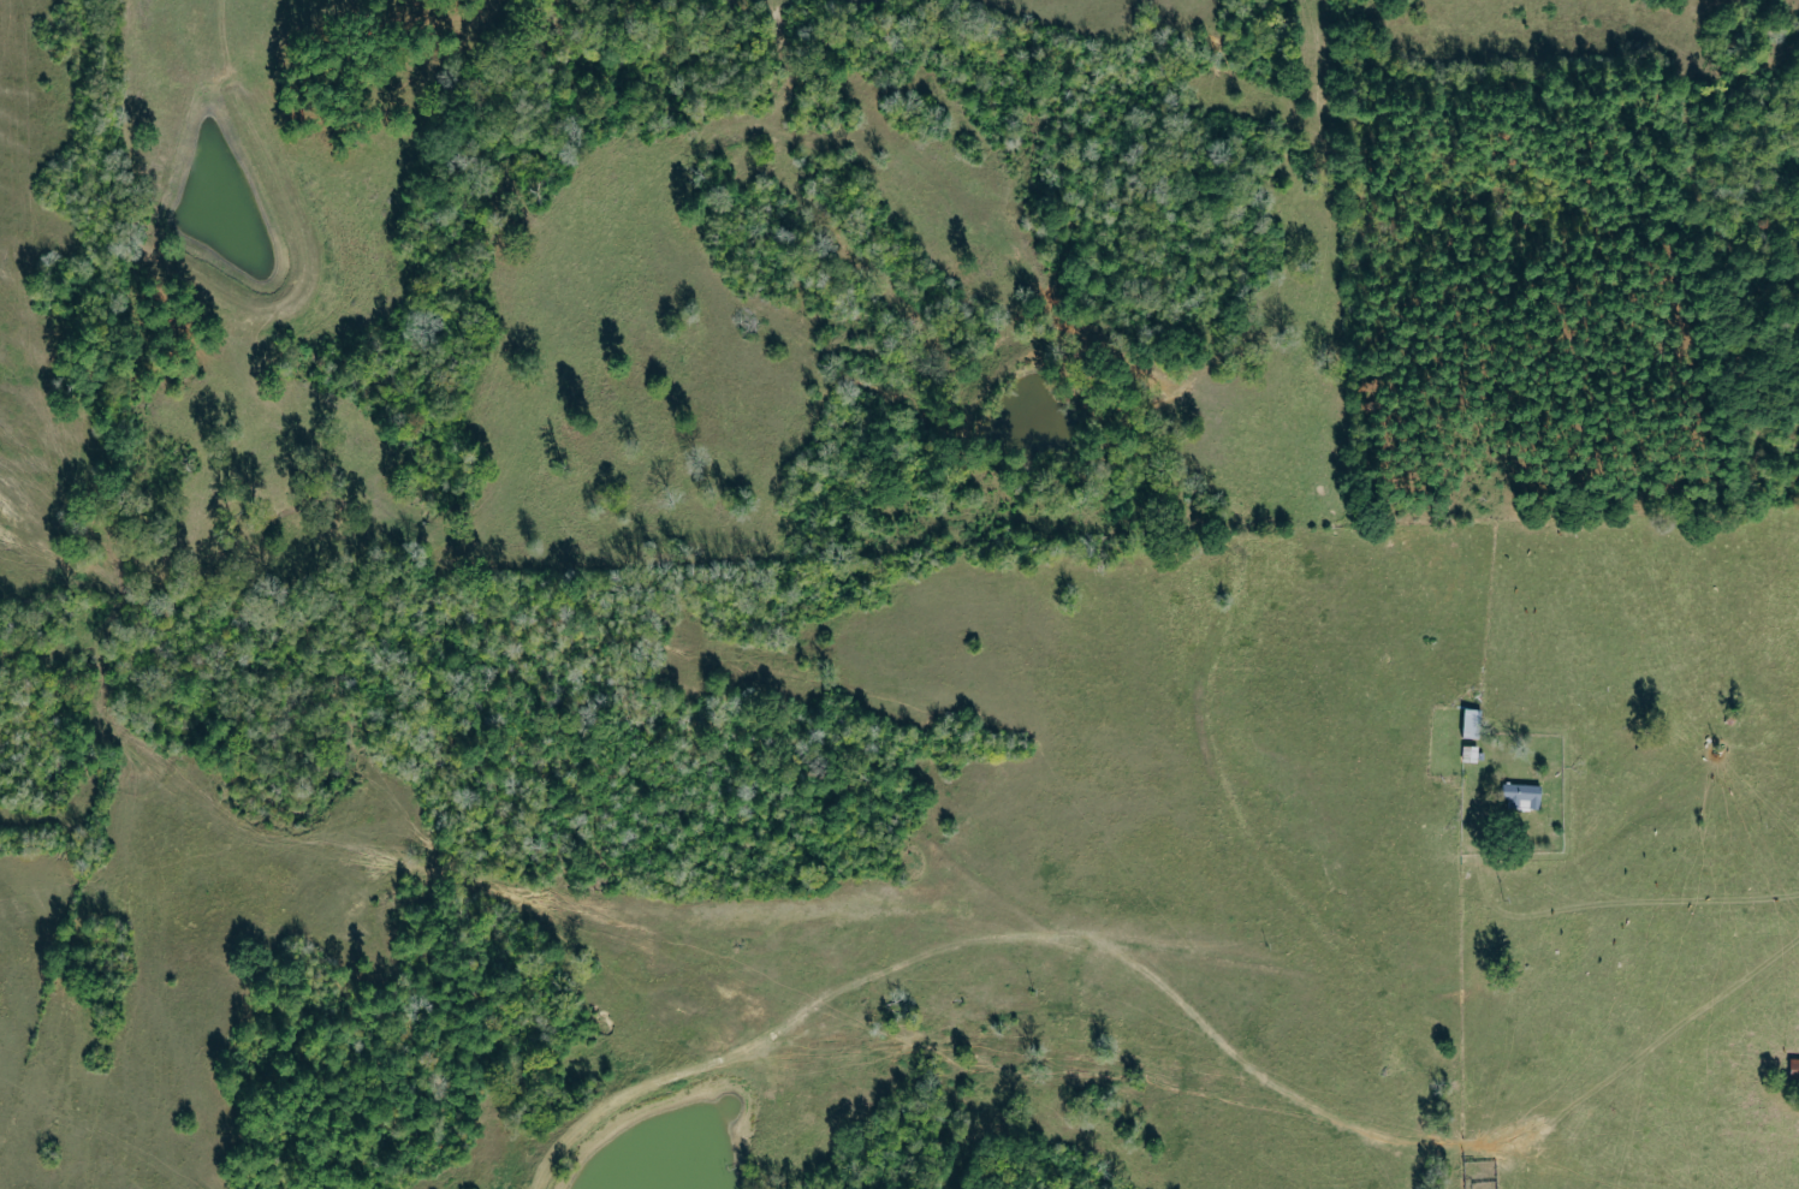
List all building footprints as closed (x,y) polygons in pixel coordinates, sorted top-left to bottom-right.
[(1466,739),(1484,738),(1483,709),(1466,709),(1466,739)] [(1480,763),(1481,746),(1465,746),(1465,762),(1480,763)] [(1506,808),(1543,809),(1544,785),(1507,784),(1506,808)]
